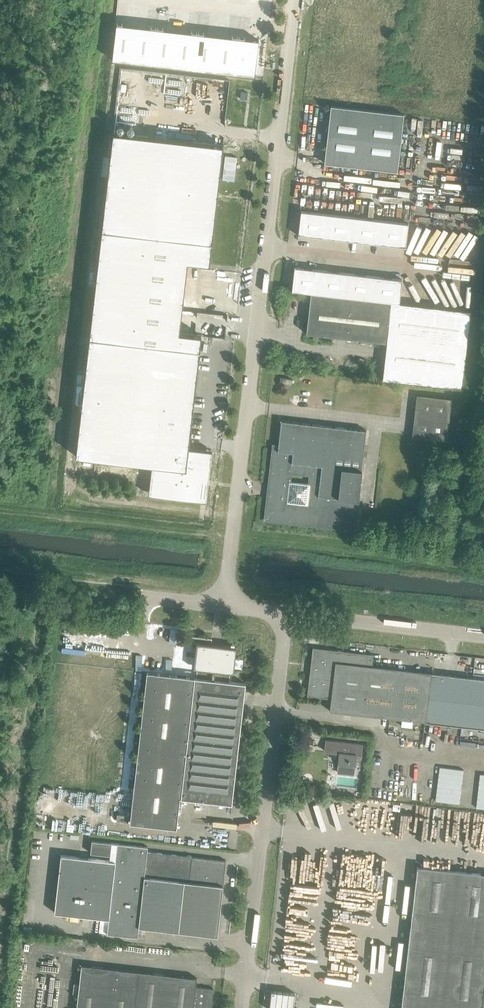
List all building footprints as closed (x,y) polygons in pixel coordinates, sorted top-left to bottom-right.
[(116,24),(111,60),(254,77),(258,40),(116,24)] [(324,163),(397,172),(403,114),(330,106),(324,163)] [(112,132),(75,456),(151,465),(155,465),(151,494),(148,494),(148,495),(157,496),(197,500),(206,501),(206,500),(203,500),(208,451),(211,451),(212,450),(202,449),(188,448),(201,335),(179,332),(187,261),(209,264),(223,145),(112,132)] [(298,234),(405,247),(408,223),(300,211),(298,234)] [(310,293),(399,303),(402,279),(294,267),(291,290),(310,293)] [(399,303),(310,293),(306,333),(386,342),(382,380),(461,389),(470,311),(399,303)] [(416,394),(411,436),(447,440),(451,398),(416,394)] [(280,420),(278,445),(273,445),(268,486),(270,486),(269,494),(267,494),(264,520),(349,529),(352,500),(358,500),(366,430),(280,420)] [(180,641),(200,643),(200,637),(181,635),(180,641)] [(201,637),(196,677),(195,677),(194,684),(189,683),(190,676),(147,671),(130,822),(176,827),(180,797),(231,803),(245,683),(229,681),(232,649),(221,648),(221,649),(211,647),(212,639),(201,637)] [(307,696),(331,698),(329,710),(402,719),(401,726),(412,727),(413,720),(446,724),(483,728),(483,678),(372,665),(373,654),(313,647),(311,664),(311,666),(307,696)] [(301,748),(312,749),(313,739),(302,738),(301,748)] [(325,751),(339,753),(338,762),(337,771),(345,772),(345,773),(350,774),(350,773),(354,773),(355,761),(360,761),(362,745),(326,740),(325,751)] [(61,855),(54,912),(101,917),(99,932),(137,937),(139,927),(178,931),(217,936),(226,861),(192,857),(147,851),(148,846),(92,840),(90,852),(110,855),(110,860),(61,855)] [(417,866),(400,1007),(483,1007),(483,874),(417,866)] [(213,989),(195,987),(196,978),(81,965),(76,1007),(211,1007),(213,989)]
